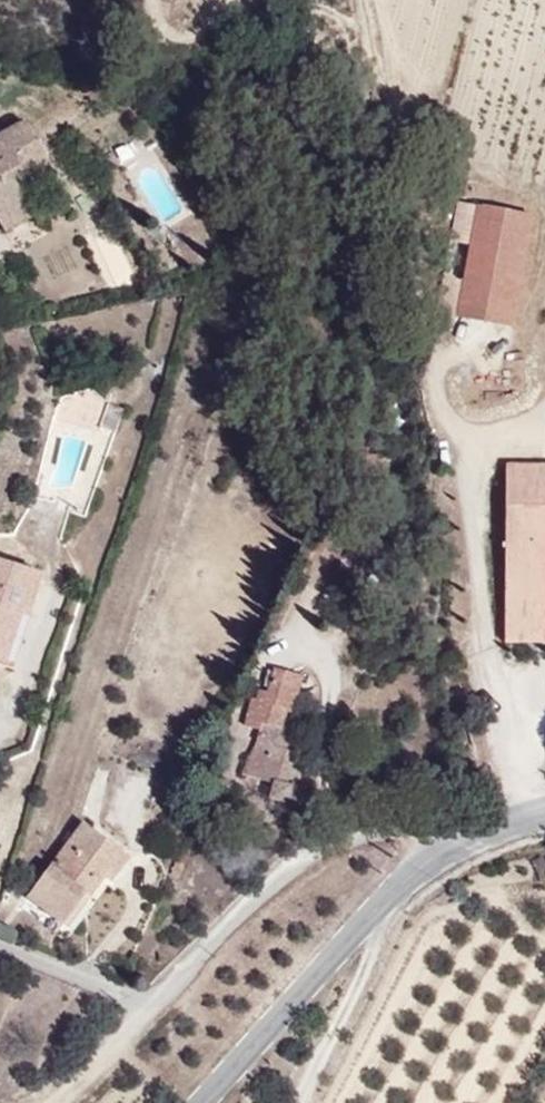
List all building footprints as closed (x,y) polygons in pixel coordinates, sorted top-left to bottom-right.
[(1,227),(50,206),(34,168),(52,160),(32,114),(0,128),(0,225),(1,227)] [(516,321),(536,208),(460,194),(453,230),(470,234),(456,310),(516,321)] [(499,461),(501,637),(544,637),(544,460),(499,461)] [(20,665),(42,560),(0,551),(0,661),(20,665)] [(282,796),(313,673),(263,661),(247,723),(255,725),(243,772),(273,780),(270,793),(282,796)] [(78,924),(128,839),(79,811),(29,896),(78,924)]
